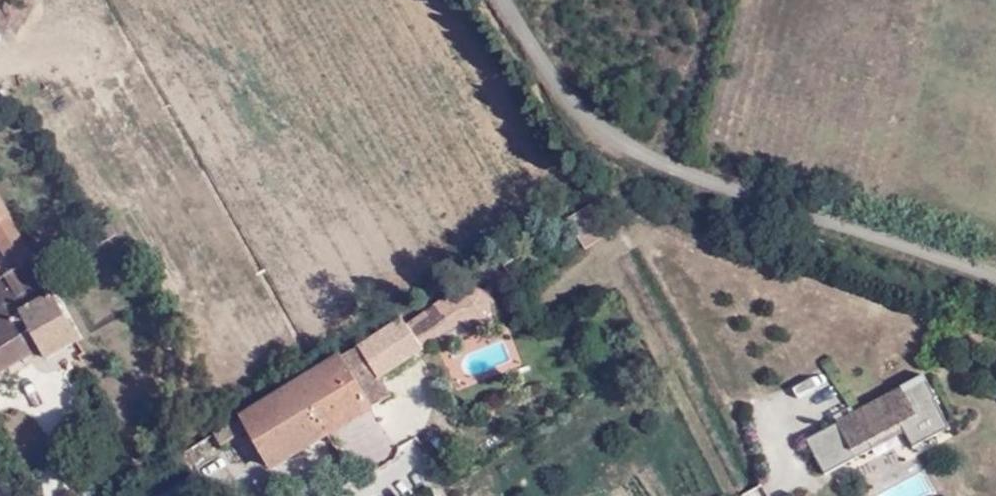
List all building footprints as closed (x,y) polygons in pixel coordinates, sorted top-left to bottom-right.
[(0,195),(0,373),(43,346),(53,363),(90,340),(0,195)] [(404,307),(233,412),(270,472),(377,406),(366,389),(431,349),(404,307)] [(924,373),(807,440),(827,474),(903,431),(915,451),(956,427),(924,373)]
